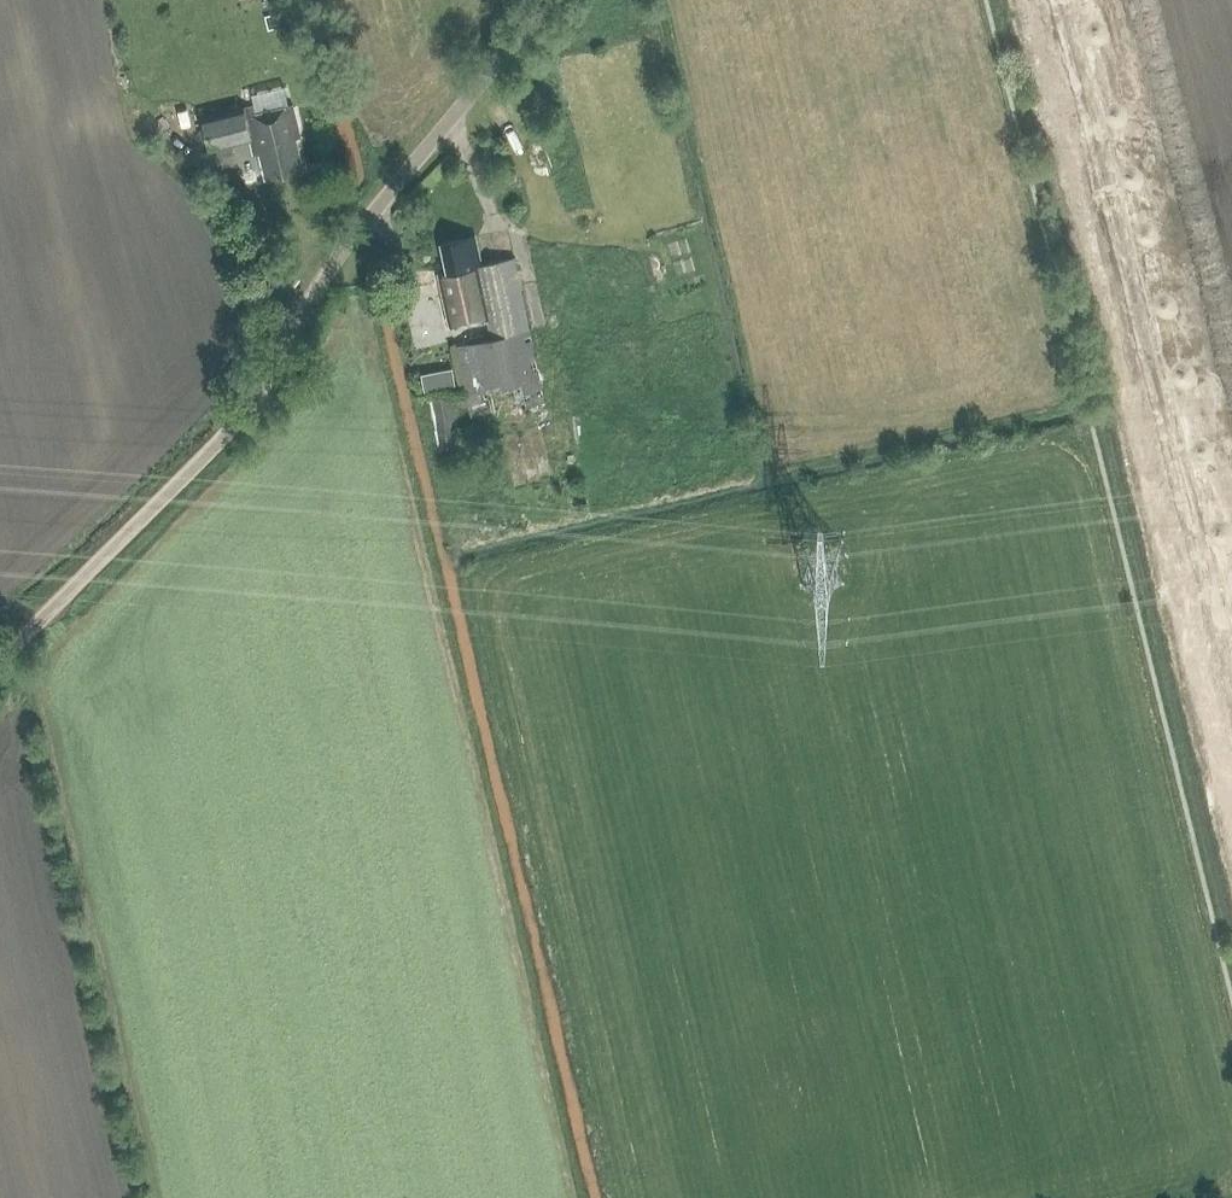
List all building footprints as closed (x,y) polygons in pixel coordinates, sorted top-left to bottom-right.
[(301,137),(293,104),(256,114),(254,106),(246,109),(245,108),(200,118),(210,152),(256,139),(265,178),(302,169),(297,138),(301,137)] [(439,245),(444,265),(415,271),(418,285),(440,280),(451,327),(456,326),(456,327),(488,320),(489,320),(477,265),(480,265),(475,238),(439,245)] [(515,257),(480,265),(477,265),(489,320),(488,320),(492,339),(456,347),(470,417),(544,401),(531,333),(515,257)] [(427,402),(437,451),(460,446),(450,397),(427,402)]
